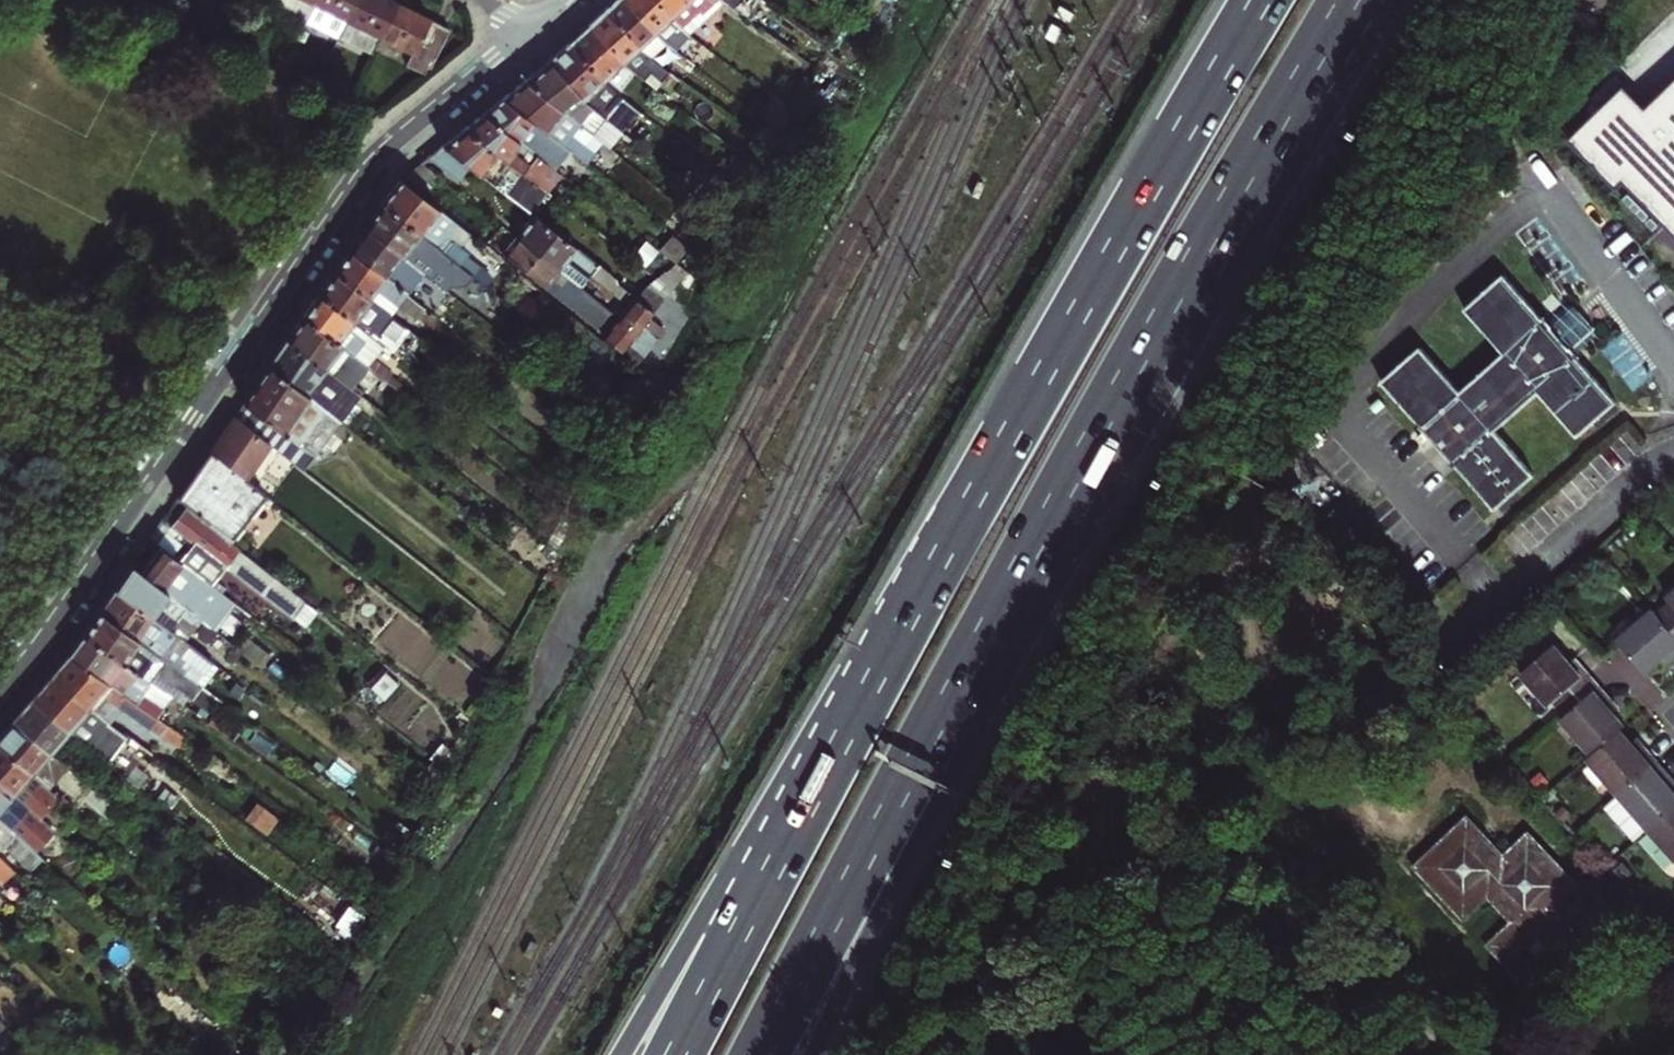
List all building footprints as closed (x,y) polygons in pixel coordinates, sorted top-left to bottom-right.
[(309,12),(313,5),(304,0),(284,0),(309,12)] [(313,5),(309,12),(306,20),(339,37),(347,21),(357,0),(316,0),(313,5)] [(347,21),(380,37),(396,4),(389,0),(357,0),(347,21)] [(631,0),(613,0),(608,5),(647,46),(651,50),(666,37),(656,30),(657,28),(631,0)] [(662,0),(631,0),(657,28),(656,30),(666,37),(674,44),(690,28),(689,27),(672,15),(674,13),(662,0)] [(688,0),(662,0),(674,13),(688,0)] [(693,4),(690,0),(688,0),(674,13),(672,15),(689,27),(716,0),(697,0),(693,4)] [(737,6),(744,12),(753,0),(742,0),(737,6)] [(425,74),(430,69),(450,30),(427,19),(396,4),(380,37),(413,53),(407,66),(425,74)] [(591,20),(625,58),(633,66),(655,83),(669,64),(651,50),(647,46),(608,5),(599,13),(591,20)] [(611,71),(625,58),(591,20),(581,30),(572,38),(610,81),(616,75),(611,71)] [(561,48),(552,57),(608,117),(623,130),(642,106),(610,81),(572,38),(561,48)] [(592,137),(608,117),(552,57),(542,66),(543,67),(537,72),(524,83),(592,137)] [(592,137),(524,83),(513,91),(501,100),(565,150),(585,165),(601,144),(592,137)] [(1673,231),(1673,84),(1637,120),(1614,96),(1570,140),(1617,189),(1625,181),(1673,231)] [(482,116),(519,145),(522,139),(541,154),(543,151),(556,162),(565,150),(501,100),(491,108),(482,116)] [(520,146),(519,145),(482,116),(473,123),(464,130),(545,193),(559,177),(535,158),(528,167),(513,155),(520,146)] [(474,173),(530,216),(545,193),(464,130),(452,139),(442,148),(474,173)] [(463,187),(474,173),(442,148),(435,153),(427,159),(463,187)] [(406,177),(403,179),(425,196),(439,178),(421,164),(415,169),(406,177)] [(456,225),(400,181),(388,194),(379,205),(458,266),(481,284),(487,277),(464,259),(466,255),(445,239),(456,225)] [(458,266),(379,205),(372,215),(364,227),(405,259),(431,279),(435,274),(446,283),(458,266)] [(532,218),(515,238),(560,273),(581,290),(589,278),(617,300),(624,292),(614,284),(612,280),(532,218)] [(356,238),(349,249),(389,281),(405,259),(364,227),(356,238)] [(515,238),(502,256),(546,291),(560,273),(515,238)] [(656,254),(644,244),(631,260),(643,270),(656,254)] [(333,271),(368,299),(376,290),(407,314),(407,313),(423,325),(432,315),(389,281),(349,249),(341,259),(333,271)] [(652,277),(633,300),(623,312),(602,338),(637,366),(658,340),(665,346),(675,327),(659,314),(654,319),(649,315),(692,259),(687,254),(652,277)] [(416,337),(368,299),(333,271),(325,283),(317,295),(387,349),(399,359),(416,337)] [(581,290),(560,273),(546,291),(597,331),(611,313),(581,290)] [(1421,347),(1382,381),(1420,426),(1456,466),(1495,509),(1534,475),(1495,431),(1539,393),(1577,437),(1616,402),(1578,359),(1580,357),(1573,349),(1571,347),(1570,348),(1551,327),(1552,326),(1551,324),(1544,317),(1542,318),(1503,274),(1464,309),(1503,353),(1460,391),(1421,347)] [(302,317),(367,367),(393,388),(400,379),(378,362),(387,349),(317,295),(309,306),(302,317)] [(1574,304),(1551,324),(1552,326),(1551,327),(1570,348),(1571,347),(1573,349),(1596,329),(1574,304)] [(350,390),(367,367),(302,317),(293,329),(286,340),(350,390)] [(267,367),(322,409),(340,423),(360,397),(350,390),(286,340),(277,353),(267,367)] [(296,445),(322,409),(267,367),(250,392),(233,416),(269,444),(304,471),(314,458),(296,445)] [(209,452),(244,479),(269,444),(233,416),(221,433),(209,452)] [(213,527),(245,481),(244,479),(209,452),(194,473),(177,499),(213,527)] [(274,578),(185,510),(178,519),(171,529),(223,569),(224,568),(243,582),(246,577),(265,591),(274,578)] [(240,609),(218,592),(161,548),(151,560),(140,574),(219,636),(240,609)] [(115,589),(203,655),(219,636),(140,574),(131,566),(123,578),(115,589)] [(240,609),(248,615),(258,602),(229,579),(218,592),(240,609)] [(107,601),(98,613),(192,680),(195,682),(211,661),(203,655),(115,589),(107,601)] [(1654,610),(1673,633),(1673,592),(1654,610)] [(1654,610),(1618,641),(1646,673),(1659,662),(1664,658),(1668,662),(1673,657),(1673,633),(1654,610)] [(192,680),(98,613),(92,622),(82,636),(142,678),(149,683),(155,674),(182,693),(192,680)] [(138,684),(142,678),(82,636),(75,646),(68,656),(102,680),(108,672),(126,684),(131,679),(138,684)] [(1585,672),(1581,676),(1569,663),(1554,645),(1522,673),(1549,705),(1554,701),(1566,715),(1598,687),(1585,672)] [(102,680),(68,656),(60,665),(52,675),(89,708),(102,717),(111,708),(156,739),(165,724),(102,680)] [(1663,667),(1668,662),(1664,658),(1659,662),(1663,667)] [(1581,676),(1585,672),(1573,659),(1569,663),(1581,676)] [(41,688),(30,700),(67,732),(107,764),(126,735),(102,717),(89,708),(52,675),(41,688)] [(1609,708),(1613,704),(1610,700),(1598,687),(1566,715),(1561,719),(1592,754),(1620,730),(1625,726),(1614,714),(1609,708)] [(12,721),(48,753),(67,732),(30,700),(21,710),(12,721)] [(1614,714),(1618,710),(1613,704),(1609,708),(1614,714)] [(48,753),(12,721),(3,731),(0,734),(0,748),(30,774),(48,753)] [(1651,765),(1656,762),(1640,744),(1636,748),(1631,742),(1620,730),(1592,754),(1588,758),(1619,794),(1651,765)] [(1636,748),(1640,744),(1636,739),(1631,742),(1636,748)] [(12,795),(30,774),(0,748),(0,784),(12,795)] [(1671,788),(1667,783),(1671,779),(1656,762),(1651,765),(1619,794),(1605,806),(1636,841),(1650,830),(1673,808),(1673,792),(1671,788)] [(12,795),(0,784),(0,809),(1,807),(10,814),(21,802),(12,795)] [(94,791),(89,787),(82,797),(106,817),(114,808),(94,791)] [(78,815),(53,794),(39,811),(63,832),(78,815)] [(1650,830),(1673,857),(1673,808),(1650,830)] [(58,836),(36,816),(23,832),(40,847),(42,845),(46,849),(58,836)] [(1504,855),(1467,816),(1413,867),(1463,921),(1488,899),(1510,923),(1486,945),(1498,959),(1537,1000),(1591,949),(1555,910),(1579,887),(1528,833),(1504,855)] [(2,881),(12,870),(0,860),(0,879),(2,881)]
